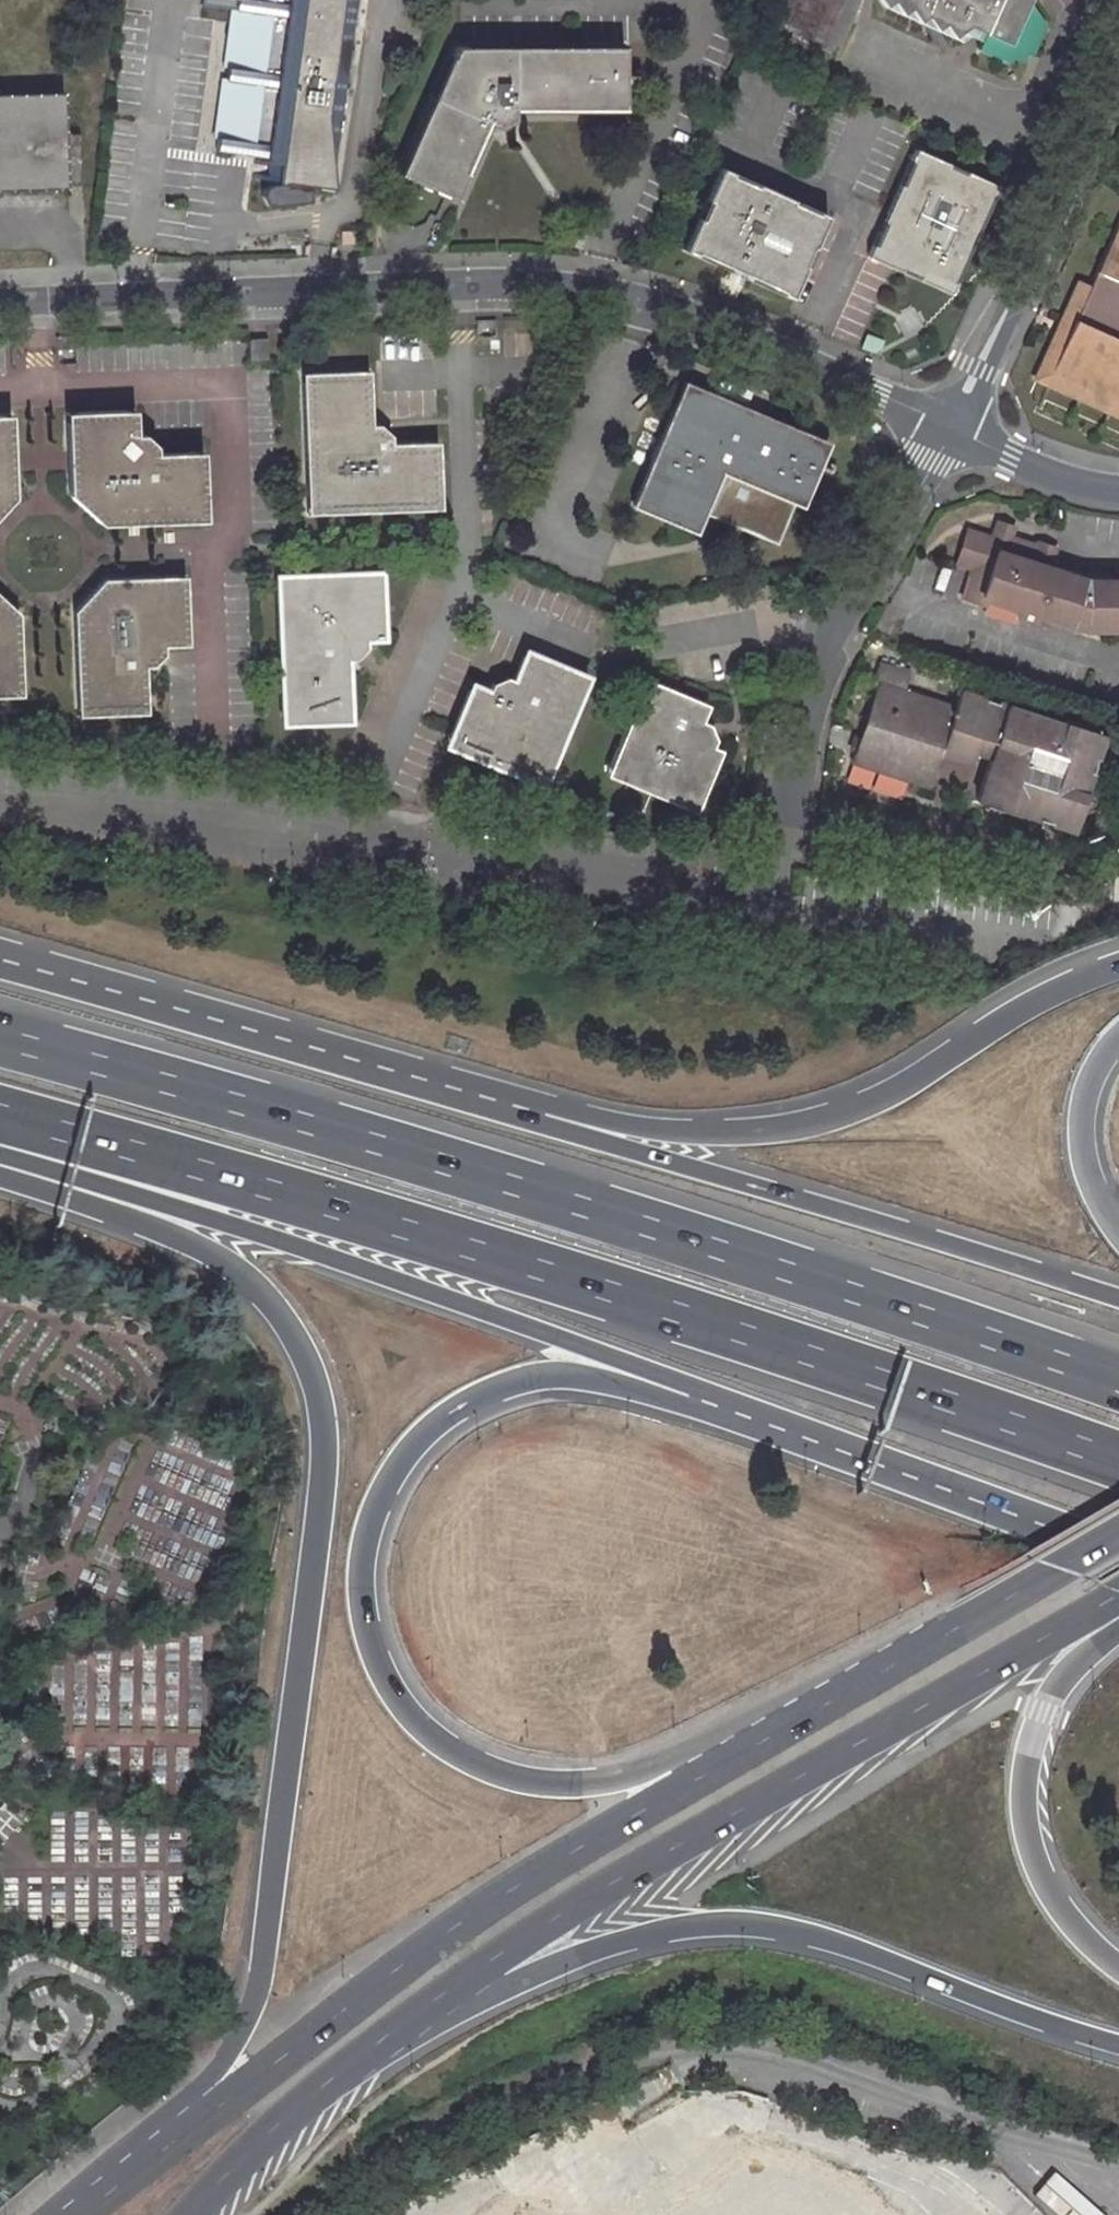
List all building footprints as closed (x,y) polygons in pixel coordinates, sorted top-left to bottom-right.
[(212,152),(266,159),(267,167),(274,166),(276,180),(272,180),(269,182),(267,184),(266,189),(266,193),(268,195),(271,197),(308,192),(308,183),(330,186),(351,0),(232,0),(231,13),(226,13),(220,65),(224,66),(223,83),(219,82),(211,138),(212,152)] [(980,43),(1014,60),(1022,44),(1036,52),(1043,36),(1028,11),(1033,0),(899,0),(903,8),(914,3),(921,18),(933,10),(940,23),(951,18),(959,33),(974,22),(988,28),(980,43)] [(451,49),(390,175),(446,204),(481,129),(494,136),(514,119),(513,109),(624,105),(621,45),(451,49)] [(67,192),(65,91),(0,92),(0,194),(67,192)] [(915,147),(866,252),(949,290),(998,183),(915,147)] [(789,294),(827,215),(719,166),(683,244),(789,294)] [(342,231),(342,243),(354,243),(353,231),(342,231)] [(1096,288),(1079,280),(1070,299),(1089,306),(1062,367),(1118,392),(1118,234),(1096,288)] [(1070,299),(1035,378),(1118,417),(1118,392),(1062,367),(1089,306),(1070,299)] [(266,339),(249,339),(250,359),(267,358),(266,339)] [(356,371),(309,372),(300,380),(305,507),(311,515),(435,509),(441,499),(440,449),(432,440),(387,443),(387,436),(374,425),(367,425),(365,380),(356,371)] [(690,388),(639,511),(698,538),(709,514),(775,544),(792,500),(807,507),(833,446),(690,388)] [(122,407),(73,412),(65,423),(68,497),(97,521),(198,518),(205,510),(203,458),(194,452),(155,452),(155,442),(141,432),(133,433),(133,414),(122,407)] [(14,498),(11,423),(2,415),(0,415),(0,514),(14,498)] [(998,526),(995,537),(1012,542),(1015,531),(998,526)] [(968,532),(957,563),(973,569),(961,603),(985,609),(987,601),(1015,611),(1014,615),(1029,619),(1031,613),(1069,626),(1118,628),(1118,583),(1085,583),(1051,570),(1053,564),(1044,561),(1037,559),(1040,551),(1012,542),(995,537),(994,540),(968,532)] [(1042,546),(1040,551),(1037,559),(1044,561),(1053,564),(1058,552),(1042,546)] [(285,577),(275,588),(281,714),(288,721),(338,719),(349,709),(347,659),(354,659),(363,647),(362,641),(370,640),(380,633),(379,580),(369,573),(285,577)] [(96,584),(69,616),(74,711),(82,719),(136,715),(142,708),(140,672),(148,672),(159,657),(159,649),(176,648),(183,638),(181,587),(170,579),(96,584)] [(11,695),(19,685),(15,611),(0,598),(0,696),(11,695)] [(466,686),(445,727),(451,739),(526,773),(539,769),(579,679),(575,666),(535,648),(522,650),(509,677),(502,673),(490,678),(486,684),(476,680),(466,686)] [(1079,796),(1101,736),(1065,723),(1063,729),(959,691),(952,709),(902,691),(909,672),(877,661),(869,684),(876,687),(849,761),(927,789),(940,754),(970,764),(975,750),(990,755),(972,804),(1008,817),(1010,810),(1071,832),(1084,797),(1079,796)] [(635,683),(604,761),(608,776),(682,804),(697,797),(714,749),(706,738),(709,733),(693,714),(697,704),(693,696),(644,678),(635,683)]
